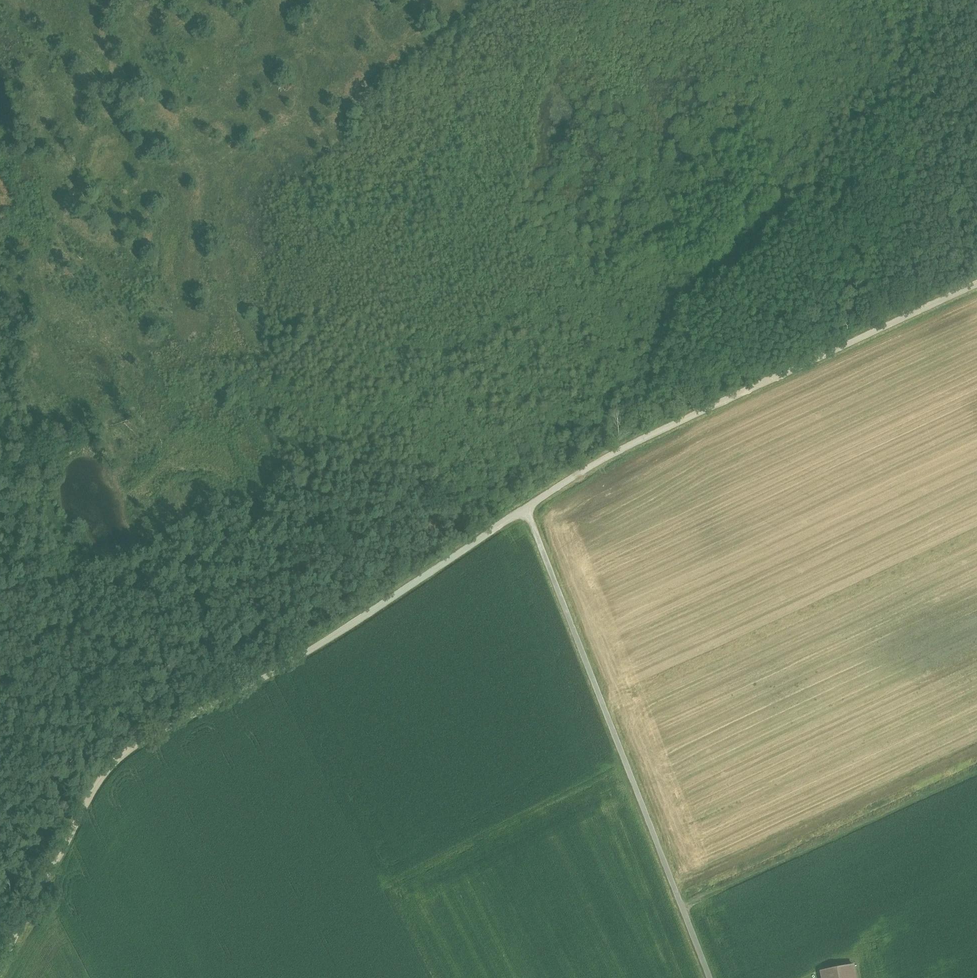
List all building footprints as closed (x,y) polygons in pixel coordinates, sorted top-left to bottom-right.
[(853,966),(818,973),(819,977),(856,977),(853,966)]
